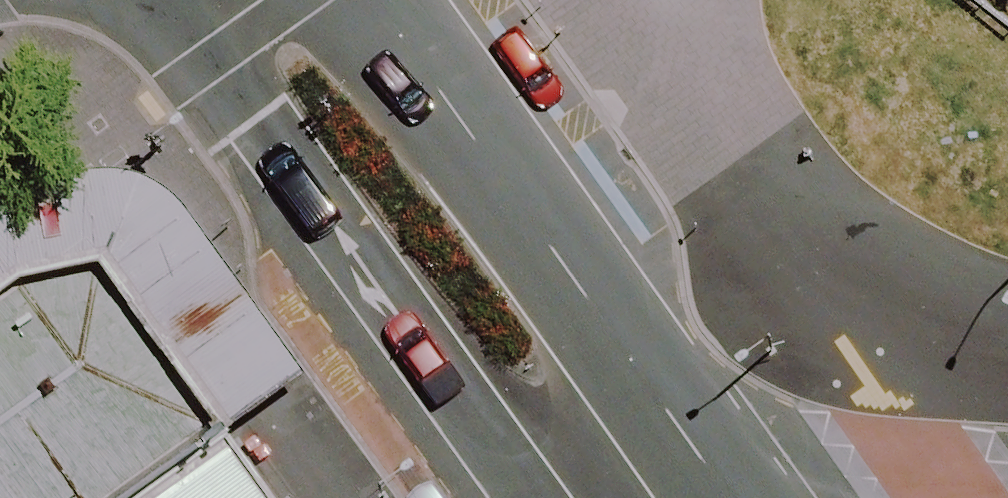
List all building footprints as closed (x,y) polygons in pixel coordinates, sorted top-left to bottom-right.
[(0,363),(0,497),(212,497),(111,356),(19,351),(0,363)]
